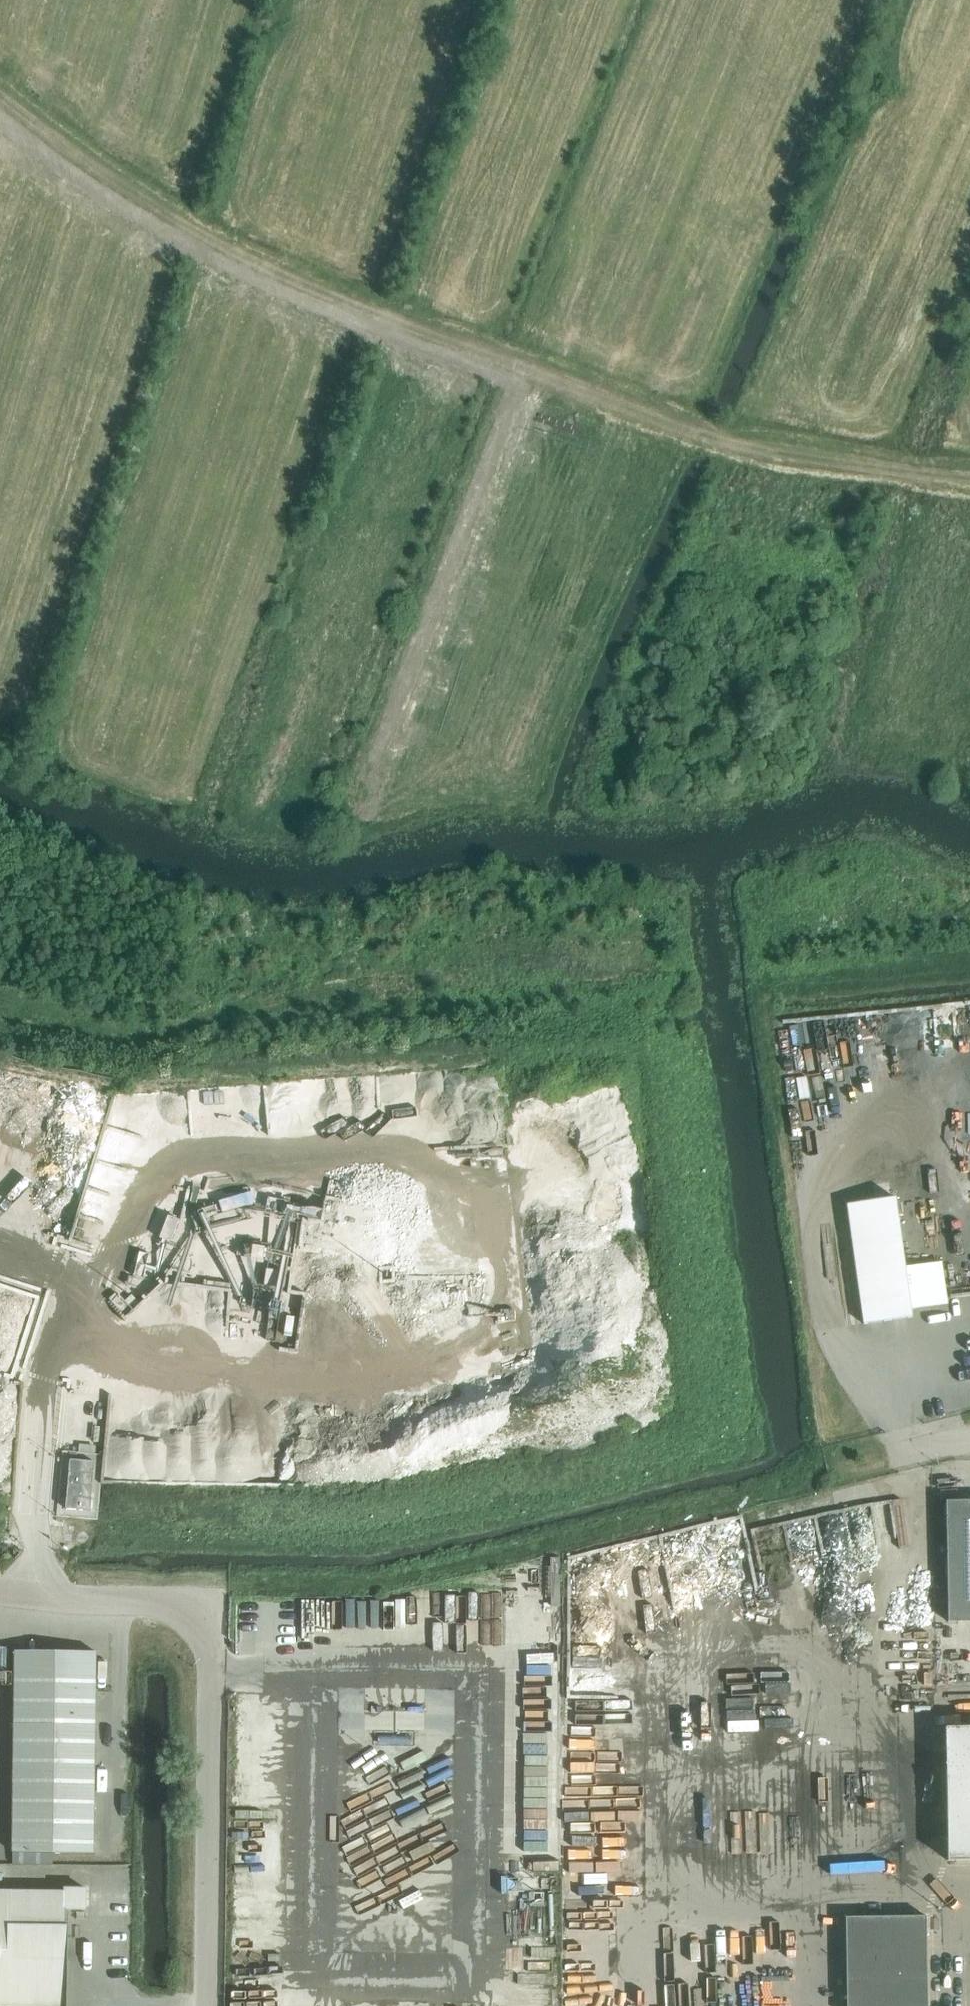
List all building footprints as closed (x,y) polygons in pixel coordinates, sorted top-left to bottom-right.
[(905,1266),(896,1197),(896,1196),(895,1196),(847,1203),(863,1323),(912,1316),(911,1308),(947,1303),(941,1261),(905,1266)] [(95,1461),(69,1459),(65,1506),(91,1508),(95,1461)] [(946,1500),(948,1621),(969,1621),(969,1500),(946,1500)] [(35,1691),(35,1650),(15,1650),(14,1691),(35,1691)] [(55,1691),(55,1651),(35,1650),(35,1691),(55,1691)] [(75,1691),(75,1651),(55,1651),(55,1691),(75,1691)] [(95,1692),(96,1651),(75,1651),(75,1691),(95,1692)] [(54,1711),(55,1691),(35,1691),(14,1691),(14,1711),(54,1711)] [(95,1712),(95,1692),(75,1691),(55,1691),(54,1711),(95,1712)] [(54,1731),(54,1711),(14,1711),(14,1731),(54,1731)] [(95,1732),(95,1712),(54,1711),(54,1731),(95,1732)] [(945,1727),(948,1860),(969,1860),(969,1726),(945,1727)] [(54,1751),(54,1731),(14,1731),(13,1751),(54,1751)] [(95,1752),(95,1732),(54,1731),(54,1751),(95,1752)] [(54,1771),(54,1751),(13,1751),(13,1771),(54,1771)] [(94,1772),(95,1752),(54,1751),(54,1771),(94,1772)] [(53,1791),(54,1771),(13,1771),(13,1791),(53,1791)] [(94,1792),(94,1772),(54,1771),(53,1791),(94,1792)] [(53,1811),(53,1791),(13,1791),(13,1811),(53,1811)] [(94,1812),(94,1792),(53,1791),(53,1811),(94,1812)] [(53,1831),(53,1811),(13,1811),(13,1831),(53,1831)] [(94,1832),(94,1812),(53,1811),(53,1831),(94,1832)] [(53,1852),(53,1831),(13,1831),(12,1851),(53,1852)] [(93,1852),(94,1832),(53,1831),(53,1852),(93,1852)] [(12,1851),(12,1862),(52,1862),(53,1852),(12,1851)] [(67,1925),(67,1909),(86,1909),(86,1887),(65,1887),(65,1890),(0,1890),(0,2005),(66,2005),(67,1925)] [(926,1915),(845,1917),(847,2005),(927,2005),(926,1915)]
